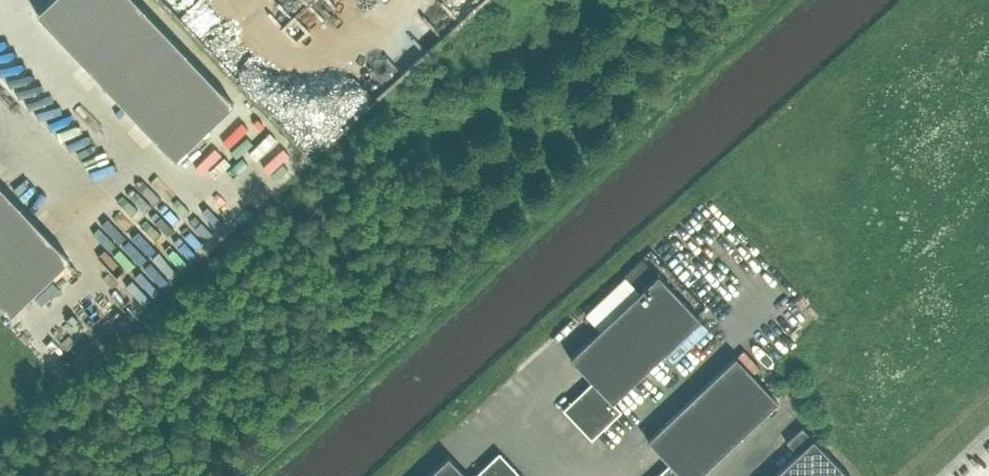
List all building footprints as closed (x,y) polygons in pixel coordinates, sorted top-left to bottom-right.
[(137,0),(49,0),(36,12),(175,159),(234,103),(137,0)] [(11,315),(70,258),(0,184),(0,303),(11,315)] [(592,381),(563,409),(591,439),(621,410),(613,402),(700,319),(658,275),(640,292),(625,277),(585,315),(600,330),(570,358),(592,381)] [(736,357),(647,440),(669,463),(656,475),(699,475),(778,401),(736,357)] [(802,427),(786,442),(797,453),(773,475),(848,475),(802,427)] [(499,452),(474,475),(522,475),(499,452)] [(427,475),(467,475),(448,456),(427,475)]
